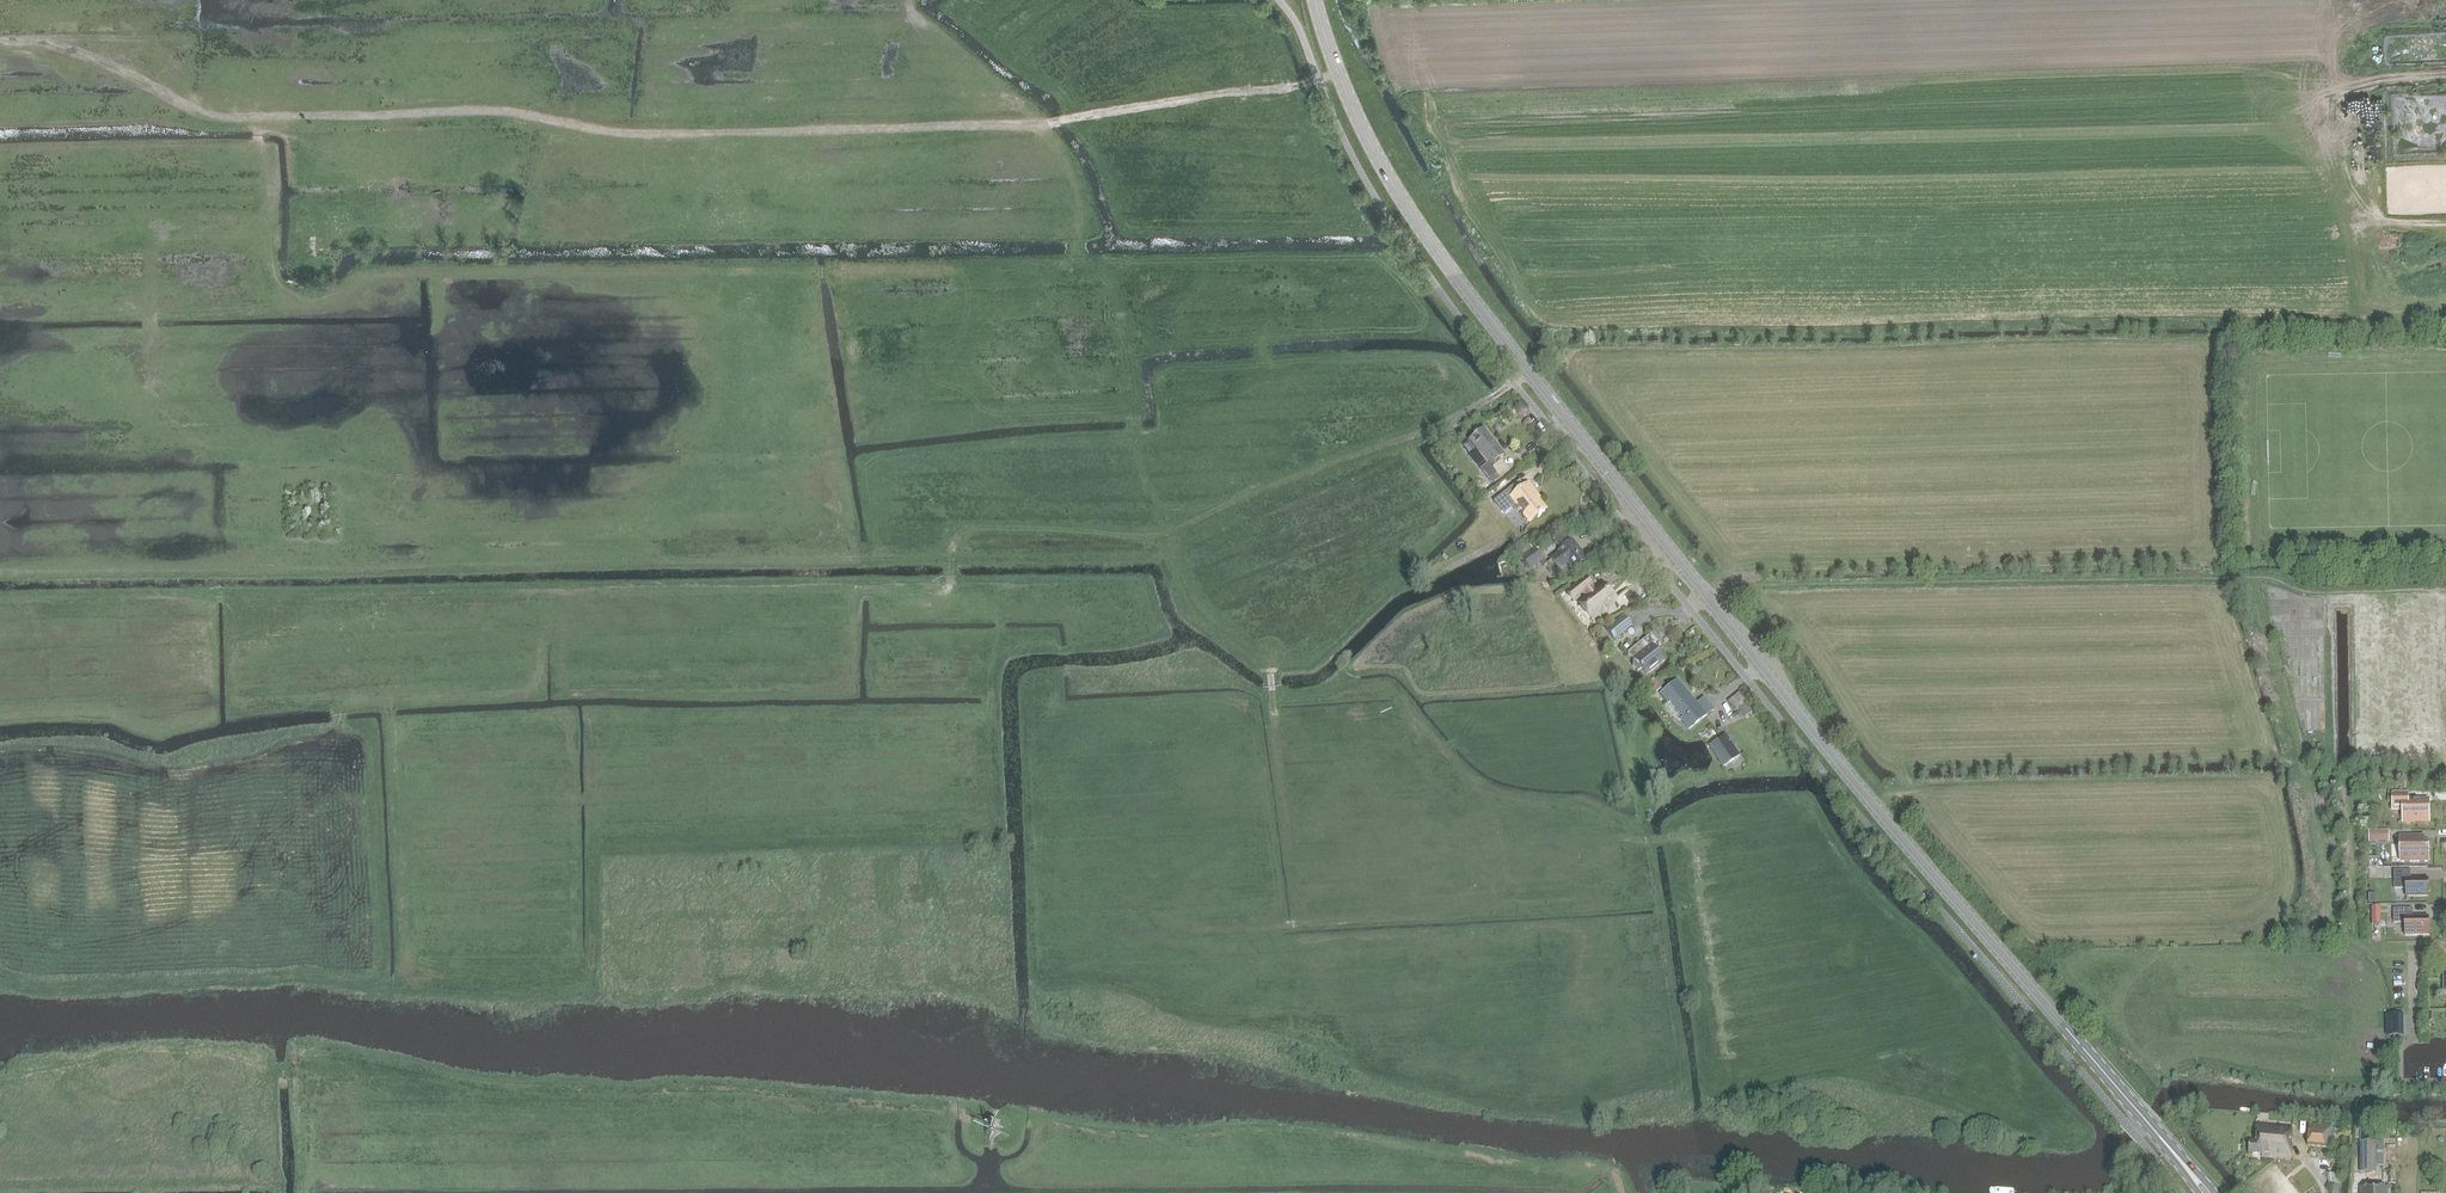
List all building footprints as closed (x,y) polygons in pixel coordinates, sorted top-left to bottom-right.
[(1484,430),(1469,442),(1488,467),(1503,455),(1484,430)] [(1500,467),(1488,477),(1493,484),(1506,474),(1500,467)] [(1530,523),(1544,512),(1532,497),(1534,496),(1526,486),(1523,488),(1519,482),(1494,501),(1503,513),(1515,504),(1530,523)] [(1586,561),(1571,541),(1559,550),(1561,552),(1552,560),(1559,569),(1567,563),(1573,571),(1586,561)] [(1534,550),(1523,559),(1531,568),(1542,560),(1534,550)] [(1590,621),(1599,614),(1599,615),(1600,615),(1601,616),(1602,616),(1603,616),(1604,615),(1605,615),(1605,614),(1606,613),(1606,612),(1606,611),(1606,610),(1605,609),(1614,603),(1612,601),(1614,599),(1609,592),(1607,594),(1601,585),(1592,592),(1590,588),(1591,587),(1584,579),(1565,594),(1571,602),(1583,593),(1586,597),(1577,604),(1590,621)] [(1605,629),(1614,640),(1632,626),(1623,615),(1605,629)] [(2356,616),(2356,631),(2384,631),(2384,616),(2356,616)] [(2414,637),(2414,627),(2399,626),(2399,637),(2395,637),(2395,658),(2425,659),(2425,637),(2414,637)] [(1641,670),(1646,676),(1665,661),(1656,650),(1658,649),(1658,648),(1655,644),(1657,642),(1651,635),(1628,653),(1633,660),(1633,667),(1638,673),(1641,670)] [(1664,684),(1658,676),(1654,679),(1645,685),(1651,694),(1654,691),(1656,693),(1662,689),(1660,686),(1664,684)] [(2393,680),(2393,701),(2415,701),(2415,695),(2425,695),(2426,682),(2415,682),(2415,680),(2393,680)] [(1695,707),(1677,683),(1661,696),(1667,704),(1669,702),(1683,719),(1681,721),(1688,730),(1712,710),(1704,700),(1695,707)] [(1745,703),(1739,708),(1746,717),(1752,711),(1745,703)] [(2374,715),(2358,714),(2357,724),(2374,724),(2374,715)] [(2426,728),(2414,728),(2414,720),(2392,720),(2392,730),(2398,730),(2398,747),(2426,747),(2426,728)] [(1739,756),(1726,736),(1710,747),(1723,767),(1739,756)] [(2427,820),(2427,800),(2406,800),(2406,793),(2394,793),(2394,807),(2404,806),(2404,821),(2427,820)] [(2370,832),(2370,841),(2388,841),(2387,831),(2370,832)] [(2423,850),(2423,837),(2400,837),(2401,861),(2427,861),(2427,850),(2423,850)] [(2393,870),(2394,889),(2406,888),(2406,896),(2428,896),(2427,879),(2410,879),(2410,870),(2393,870)] [(2381,925),(2380,906),(2371,906),(2371,925),(2381,925)] [(2412,909),(2393,909),(2393,923),(2405,923),(2405,935),(2428,935),(2428,917),(2412,917),(2412,909)] [(2403,1014),(2388,1014),(2389,1036),(2403,1036),(2403,1014)] [(996,1123),(991,1122),(986,1126),(985,1131),(990,1137),(994,1137),(1000,1132),(1000,1128),(996,1123)] [(2332,1126),(2309,1124),(2307,1146),(2330,1148),(2332,1126)] [(2291,1128),(2256,1125),(2254,1142),(2249,1141),(2248,1153),(2261,1154),(2261,1157),(2290,1159),(2292,1137),(2291,1137),(2291,1128)] [(2360,1132),(2360,1143),(2375,1144),(2375,1133),(2370,1133),(2360,1132)] [(2360,1143),(2359,1173),(2375,1174),(2375,1144),(2360,1143)] [(2339,1174),(2327,1173),(2329,1186),(2332,1186),(2332,1192),(2338,1192),(2339,1174)]
